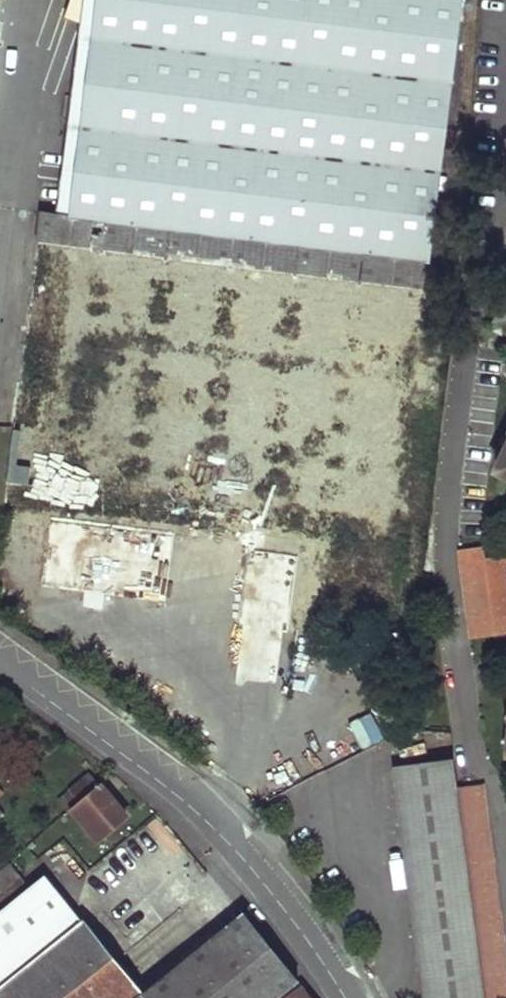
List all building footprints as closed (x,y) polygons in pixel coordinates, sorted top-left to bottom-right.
[(84,115),(442,159),(463,0),(102,0),(84,115)] [(84,115),(69,215),(429,257),(442,159),(84,115)] [(497,465),(505,470),(505,447),(497,465)] [(5,481),(2,508),(285,544),(327,550),(330,519),(5,481)] [(473,641),(505,636),(505,612),(500,561),(487,562),(486,550),(462,553),(473,641)] [(317,670),(296,669),(295,691),(316,692),(317,670)] [(393,771),(423,997),(484,997),(456,790),(453,764),(393,771)] [(69,787),(79,798),(99,781),(88,771),(69,787)] [(71,805),(97,836),(125,813),(99,781),(79,798),(71,805)] [(484,997),(505,997),(505,948),(485,787),(456,790),(484,997)] [(21,877),(9,862),(0,869),(0,894),(21,877)] [(44,873),(0,909),(0,997),(277,997),(297,982),(241,911),(139,994),(44,873)] [(305,986),(289,997),(313,997),(305,986)]
